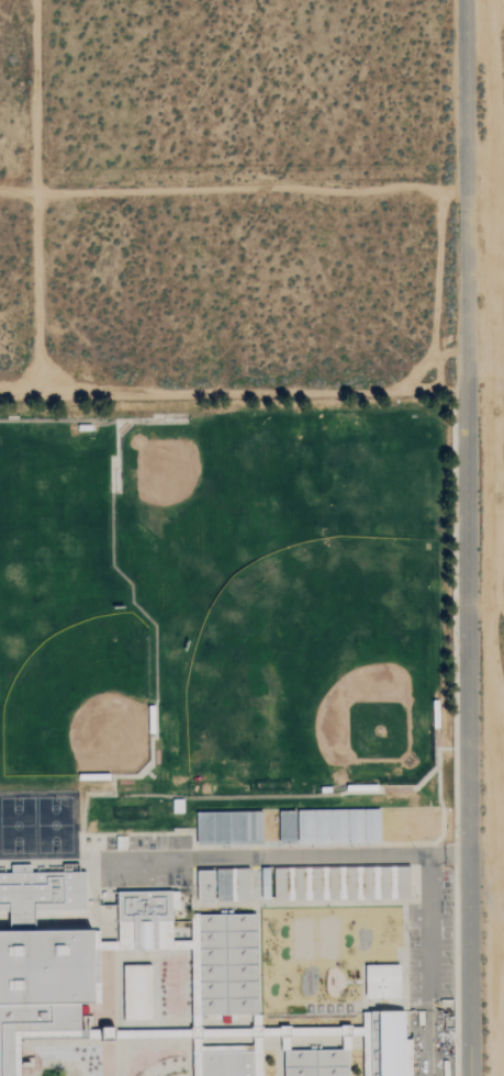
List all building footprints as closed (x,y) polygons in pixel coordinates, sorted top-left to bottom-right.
[(280,812),(280,844),(297,845),(297,813),(280,812)] [(249,869),(235,870),(236,902),(250,901),(249,869)] [(22,1039),(84,1037),(83,1006),(101,1005),(98,931),(38,933),(37,911),(88,910),(86,873),(32,874),(32,871),(0,871),(0,912),(12,911),(13,932),(0,932),(0,1075),(23,1075),(22,1039)] [(215,871),(198,871),(198,903),(215,903),(215,871)] [(119,950),(159,951),(160,943),(173,943),(173,910),(180,910),(180,893),(119,892),(119,950)] [(367,999),(402,999),(401,965),(366,966),(367,999)] [(126,1021),(145,1020),(144,1010),(153,1010),(152,966),(125,966),(126,1021)] [(365,1075),(408,1075),(407,1012),(364,1013),(364,1028),(356,1028),(356,1036),(364,1036),(365,1075)] [(348,1051),(285,1052),(286,1075),(349,1075),(348,1051)]
